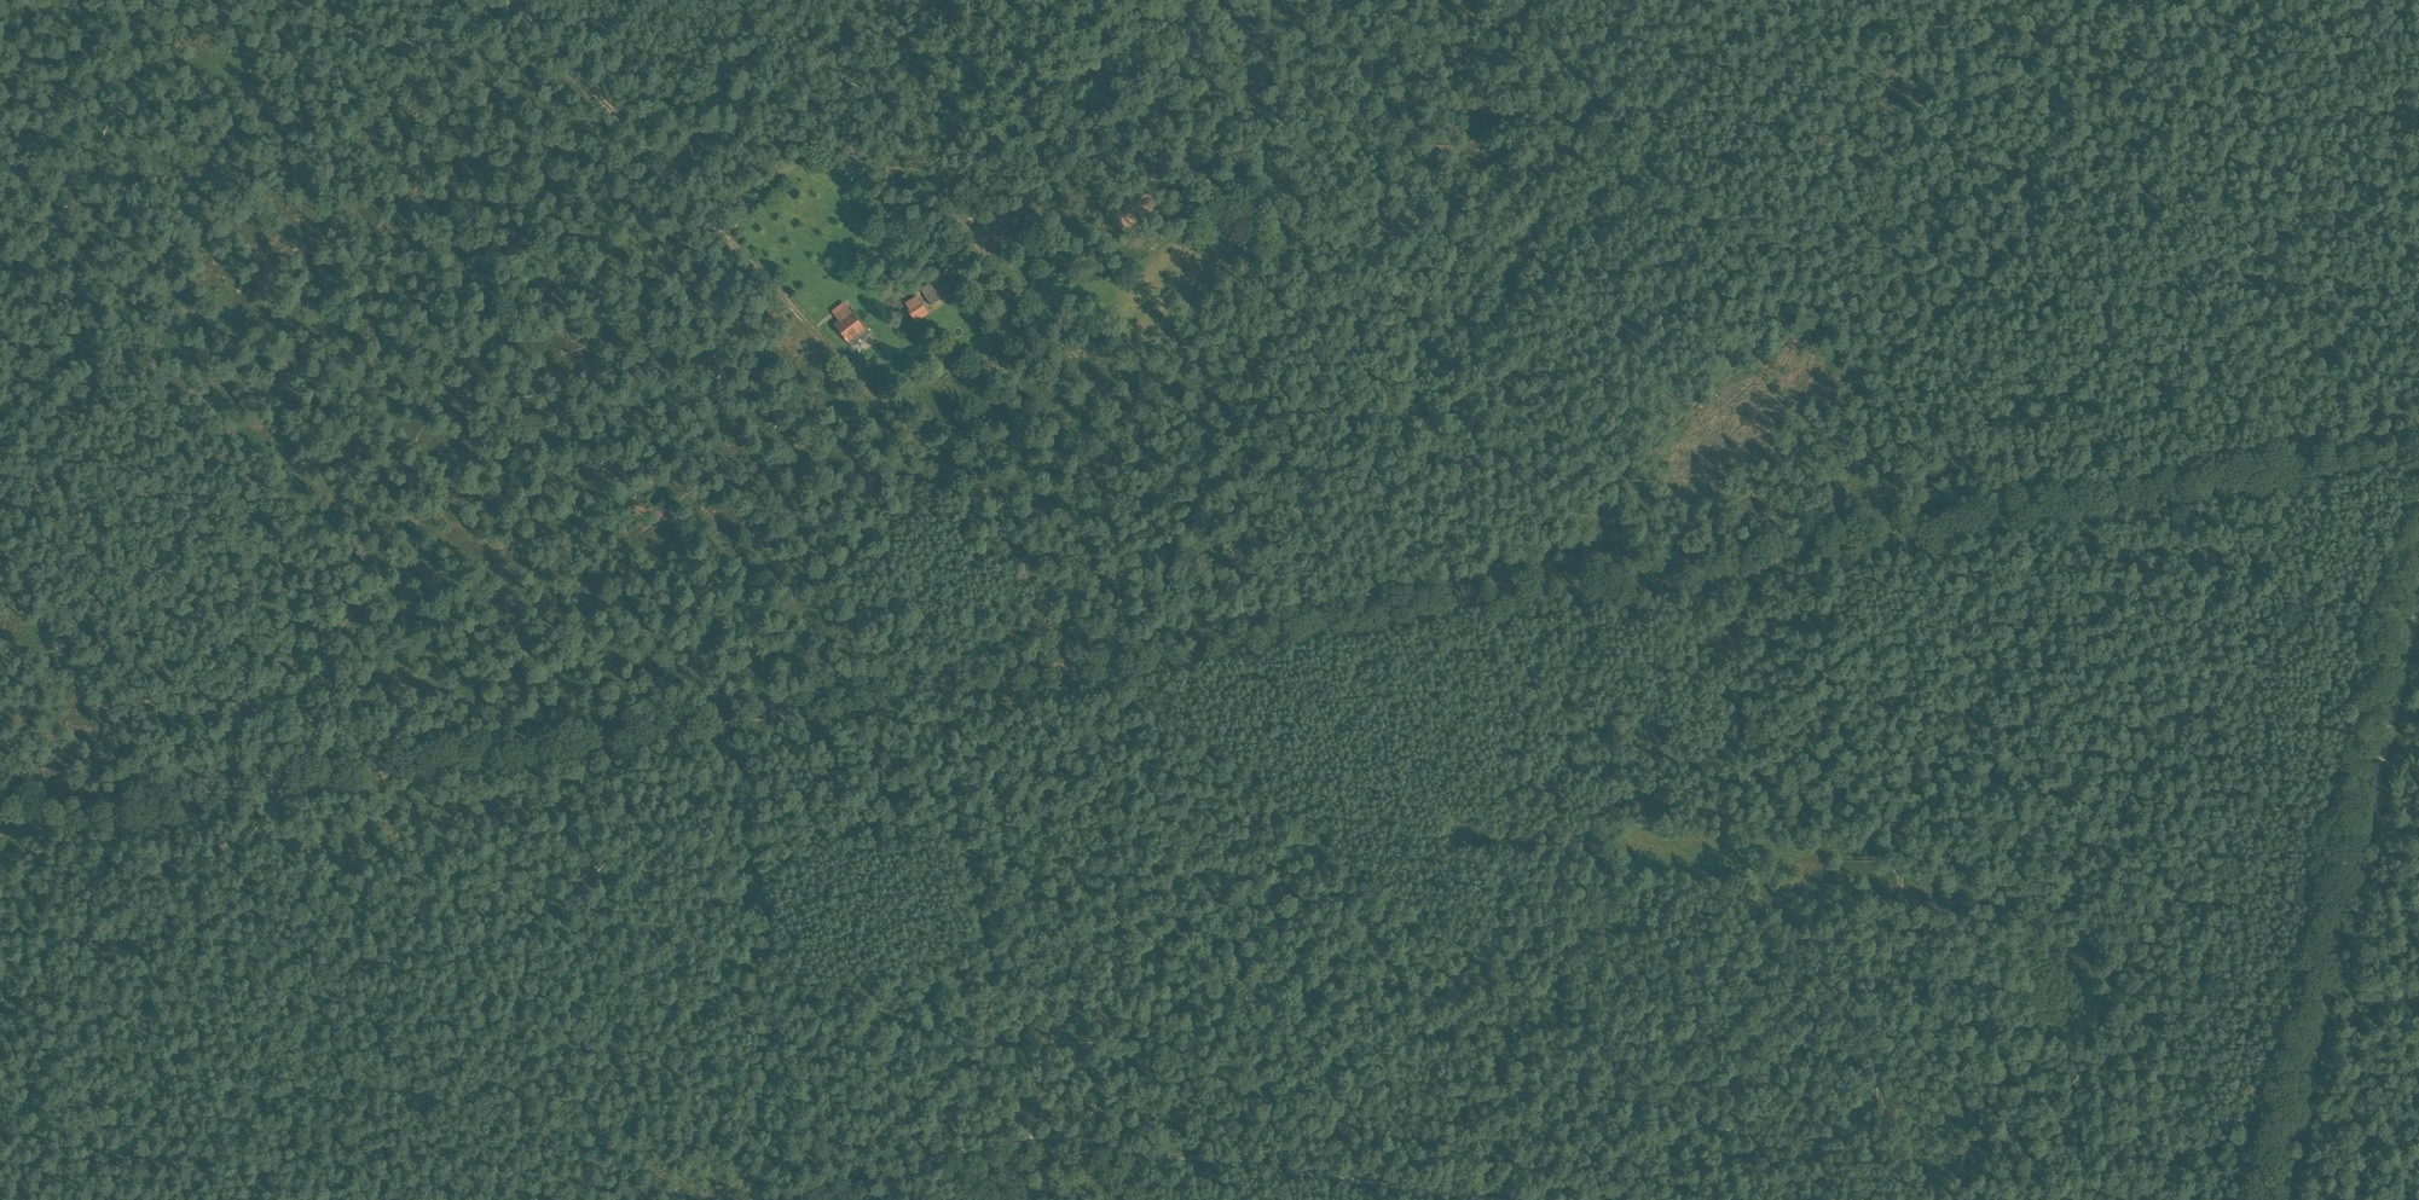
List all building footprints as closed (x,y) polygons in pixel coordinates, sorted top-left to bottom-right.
[(942,275),(920,289),(926,299),(931,306),(959,288),(953,281),(948,284),(942,276),(942,275)] [(915,295),(905,302),(905,303),(908,306),(909,309),(907,310),(912,318),(925,309),(926,309),(921,302),(916,295),(915,295)] [(836,325),(848,342),(864,330),(847,308),(837,316),(841,321),(836,325)]
